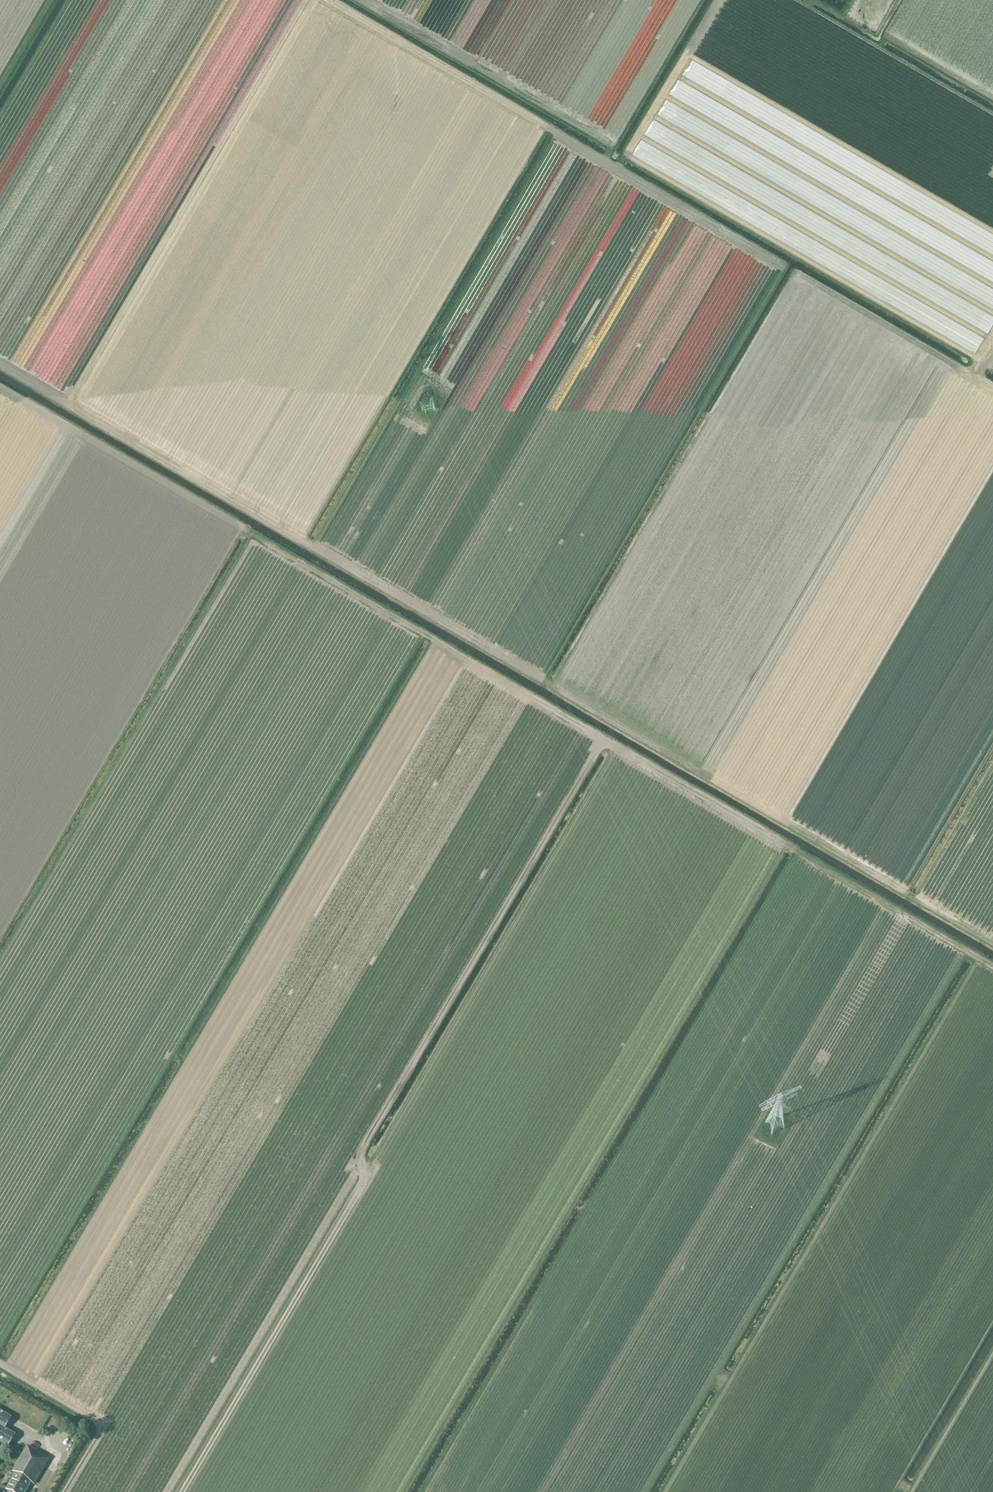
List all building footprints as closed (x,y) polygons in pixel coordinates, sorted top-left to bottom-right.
[(5,1430),(12,1419),(0,1412),(0,1443),(8,1448),(15,1436),(5,1430)] [(28,1445),(12,1472),(15,1474),(6,1491),(8,1491),(27,1491),(31,1484),(35,1486),(50,1459),(28,1445)]
